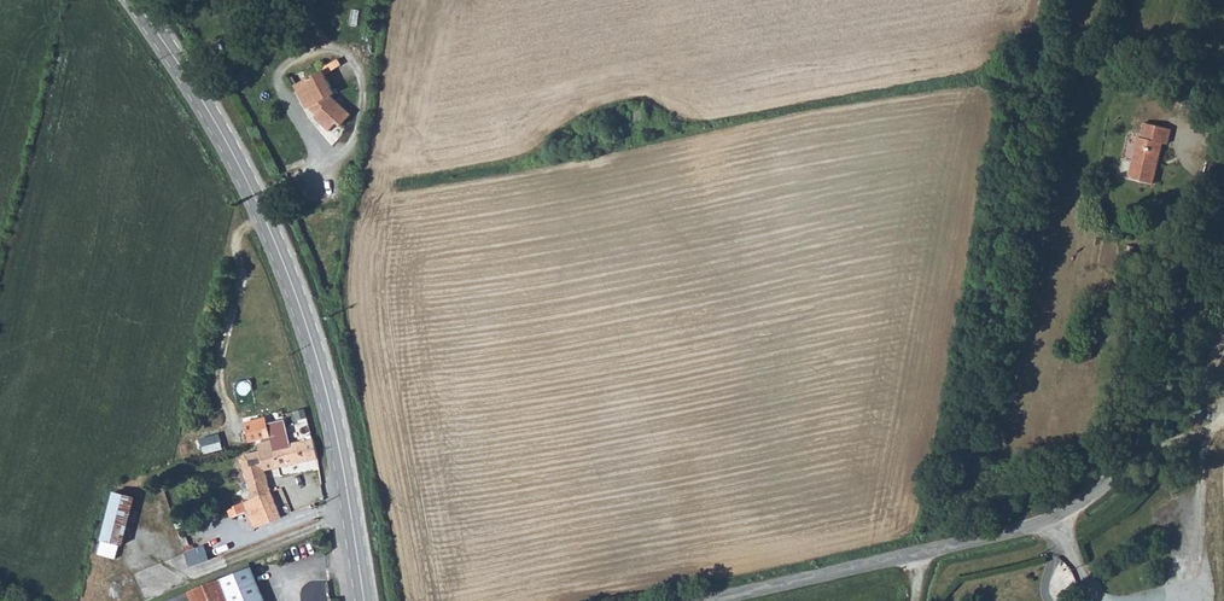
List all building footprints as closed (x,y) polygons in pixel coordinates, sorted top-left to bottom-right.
[(322,71),(294,85),(307,108),(314,106),(319,114),(315,118),(329,132),(337,124),(341,128),(353,116),(332,97),(335,95),(322,71)] [(1183,99),(1181,106),(1189,108),(1191,102),(1183,99)] [(643,104),(629,107),(632,120),(646,117),(643,104)] [(1140,137),(1130,178),(1151,184),(1162,144),(1167,145),(1171,129),(1145,122),(1142,138),(1140,137)] [(1141,246),(1139,256),(1151,259),(1154,248),(1141,246)] [(245,457),(242,462),(242,464),(253,500),(271,494),(265,474),(318,461),(314,441),(279,450),(278,446),(273,447),(272,442),(260,446),(261,452),(245,457)] [(253,500),(244,503),(252,530),(280,522),(271,494),(253,500)] [(135,500),(114,495),(101,541),(122,547),(135,500)] [(191,565),(210,557),(205,543),(186,550),(191,565)] [(222,580),(227,595),(240,590),(244,600),(247,600),(260,596),(249,569),(222,580)] [(227,595),(222,580),(171,600),(211,600),(227,595)] [(227,595),(230,600),(244,600),(240,590),(227,595)]
